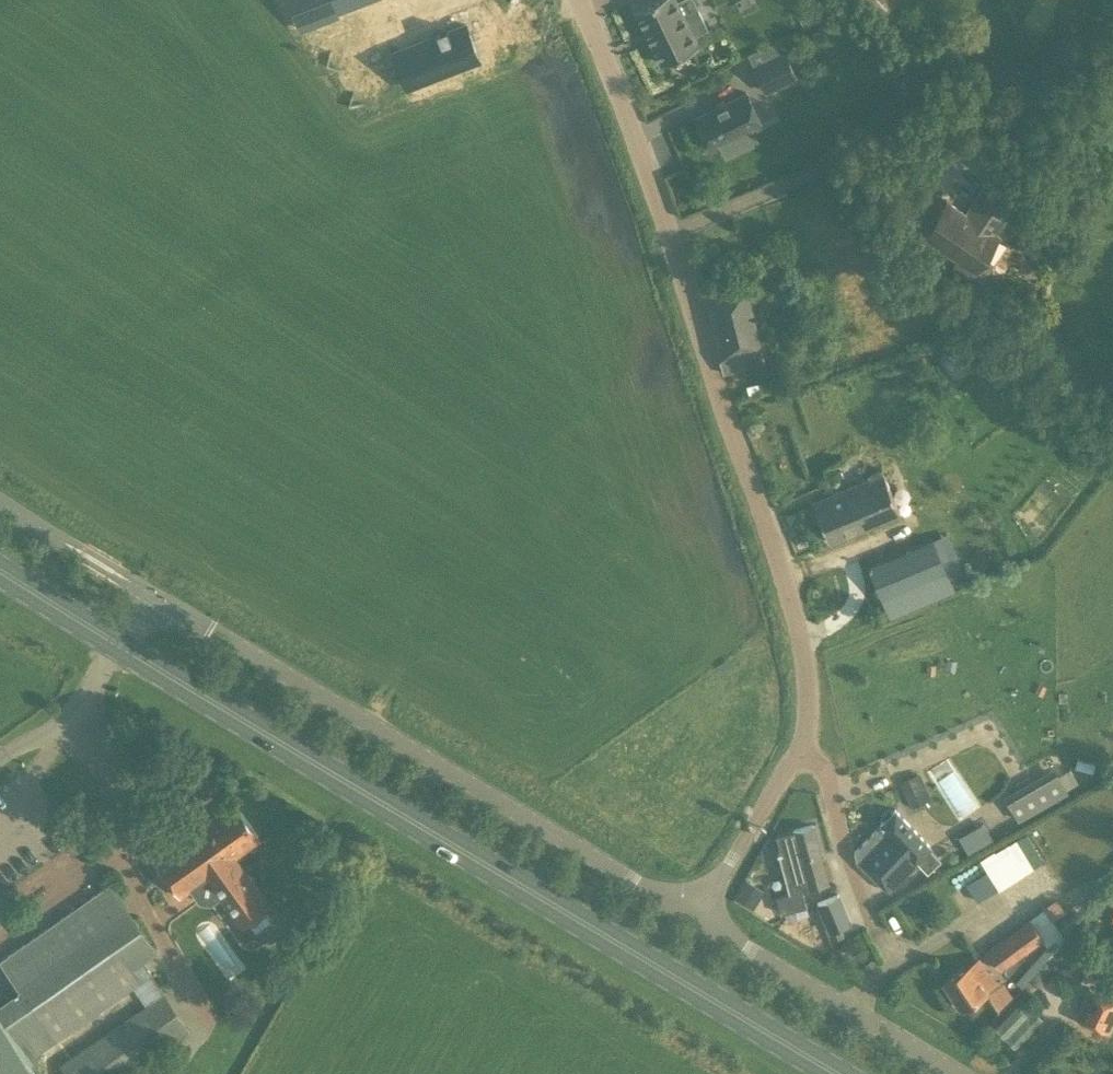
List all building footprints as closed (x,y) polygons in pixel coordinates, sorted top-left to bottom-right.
[(382,0),(294,0),(301,18),(317,11),(325,29),(344,21),(343,17),(382,0)] [(658,65),(696,52),(692,44),(706,39),(687,0),(645,0),(631,7),(658,65)] [(702,21),(714,18),(710,0),(698,0),(702,21)] [(424,39),(402,49),(410,68),(426,62),(437,88),(496,63),(481,26),(428,49),(424,39)] [(356,66),(368,61),(363,49),(351,54),(356,66)] [(766,89),(795,76),(785,55),(784,55),(756,68),(766,89)] [(747,93),(696,118),(711,149),(762,124),(747,93)] [(994,264),(984,257),(999,236),(997,234),(1021,198),(994,180),(970,216),(946,200),(921,237),(956,260),(951,268),(978,287),(994,264)] [(764,363),(744,282),(704,292),(723,373),(764,363)] [(959,344),(938,354),(949,377),(970,367),(959,344)] [(899,513),(881,469),(866,476),(867,477),(812,501),(829,542),(899,513)] [(932,539),(867,566),(889,617),(954,590),(932,539)] [(1018,821),(1068,792),(1054,767),(1003,796),(1018,821)] [(901,781),(912,807),(922,803),(931,800),(921,773),(901,781)] [(270,921),(263,910),(266,907),(232,859),(245,850),(242,846),(257,836),(235,805),(219,816),(217,813),(152,859),(179,896),(209,875),(243,924),(248,920),(256,931),(270,921)] [(881,816),(884,820),(853,851),(855,860),(888,892),(915,864),(913,862),(915,860),(927,873),(941,859),(929,846),(929,845),(902,818),(894,810),(893,811),(890,808),(881,816)] [(967,855),(985,843),(986,845),(991,841),(980,824),(957,840),(967,855)] [(828,883),(812,825),(791,830),(792,831),(775,836),(783,867),(800,863),(807,888),(828,883)] [(763,890),(746,878),(736,896),(753,907),(763,890)] [(0,1002),(0,1073),(41,1073),(37,1069),(39,1052),(55,1041),(134,987),(146,1006),(59,1066),(65,1073),(123,1073),(188,1029),(150,976),(142,981),(133,968),(159,950),(111,881),(84,899),(85,900),(0,960),(0,961),(19,989),(0,1002)] [(810,912),(803,893),(782,900),(789,920),(810,912)] [(851,922),(839,893),(815,903),(827,932),(851,922)] [(1057,897),(1032,909),(1047,940),(1061,933),(1052,916),(1064,910),(1057,897)] [(1000,970),(1043,939),(1028,918),(1023,922),(985,950),(1000,970)] [(987,971),(978,957),(942,980),(960,1009),(987,992),(977,977),(987,971)] [(1100,1030),(1108,1034),(1112,1022),(1112,999),(1088,988),(1074,1018),(1084,1022),(1100,1030)] [(1014,1048),(1043,1018),(1024,1001),(996,1031),(1014,1048)]
